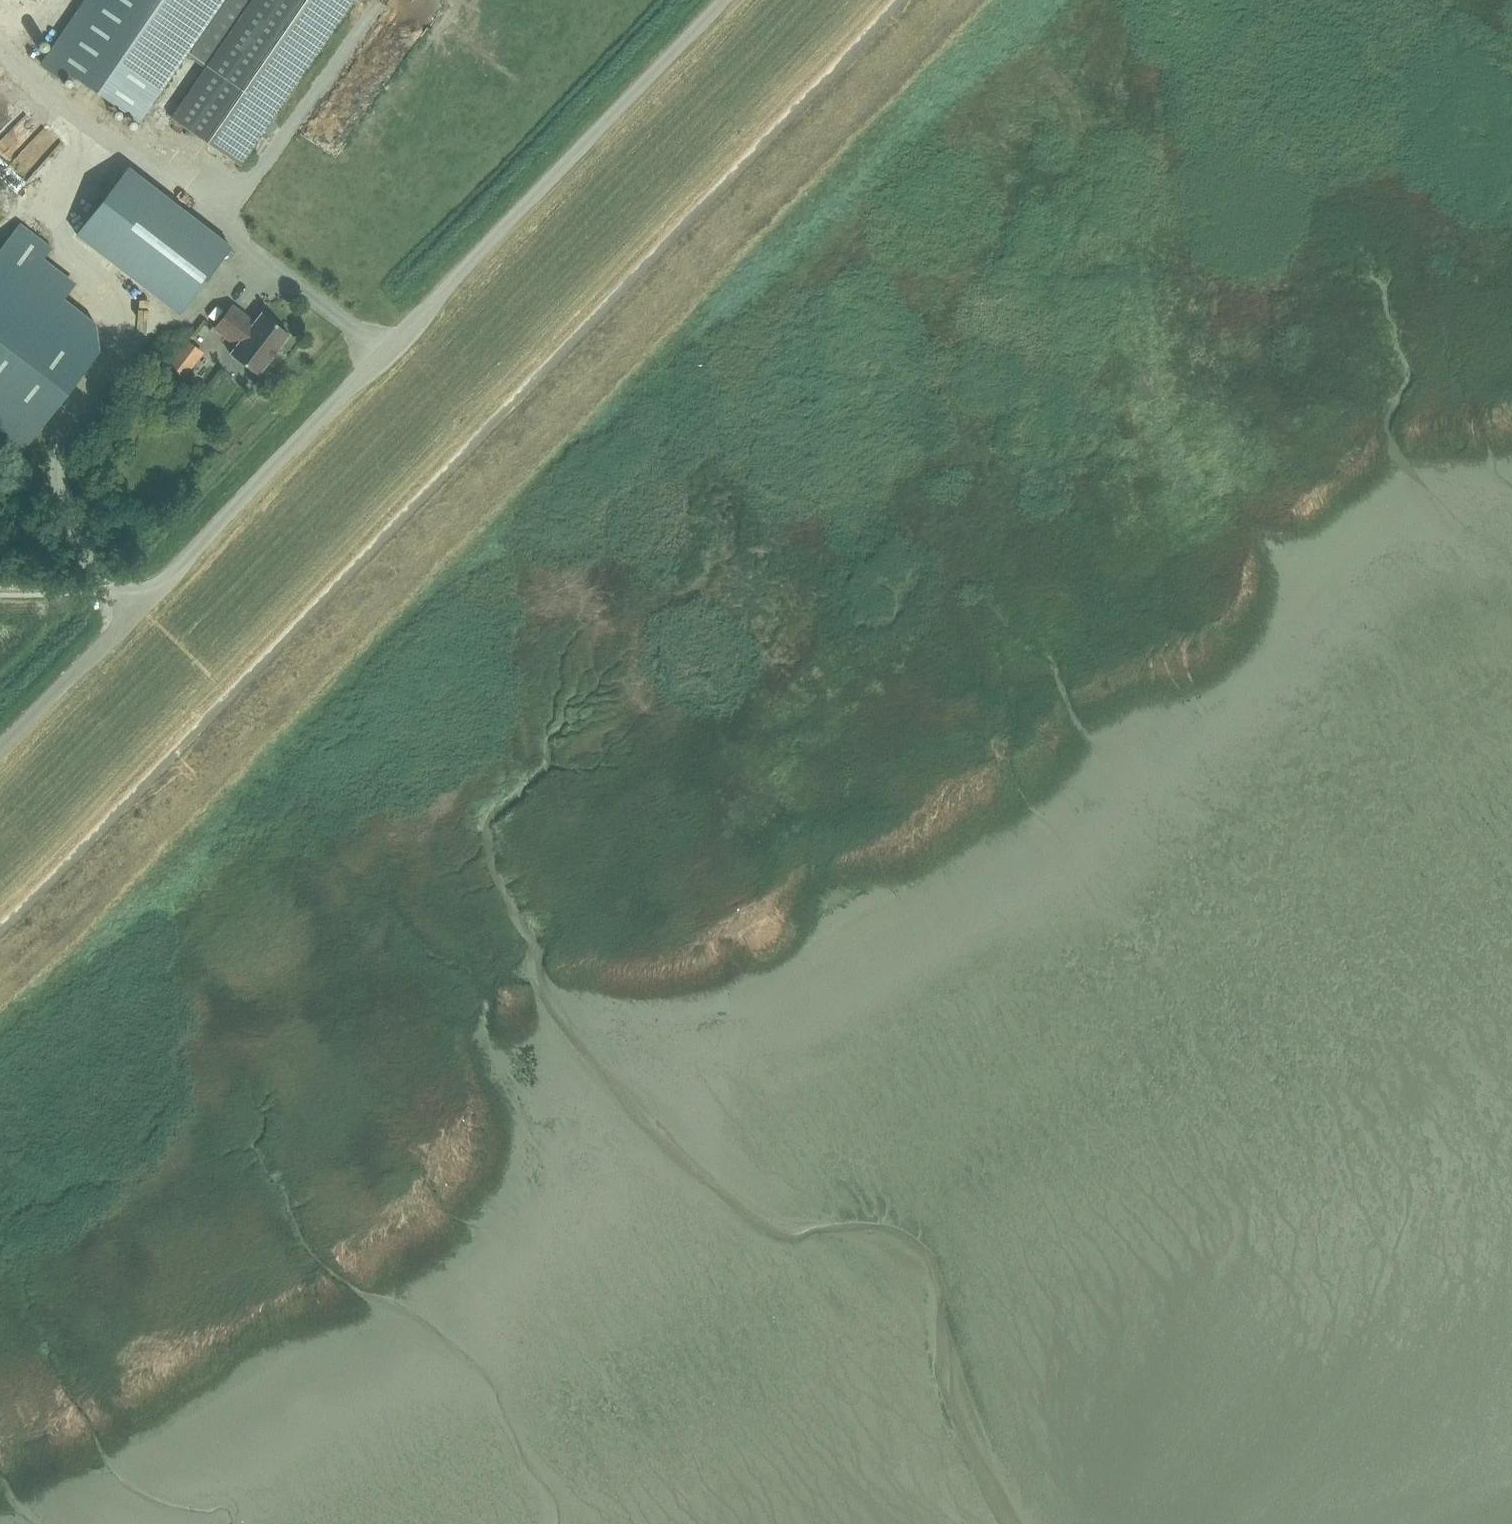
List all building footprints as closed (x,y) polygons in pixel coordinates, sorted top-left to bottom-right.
[(206,68),(171,118),(239,165),(353,0),(253,0),(251,2),(248,0),(89,0),(48,59),(139,122),(186,55),(206,68)] [(23,166),(10,152),(0,162),(0,178),(5,183),(23,166)] [(128,167),(76,234),(179,313),(231,246),(128,167)] [(22,451),(99,351),(95,323),(64,299),(73,286),(42,261),(52,248),(19,223),(0,248),(0,434),(22,451)] [(255,323),(232,306),(215,328),(237,345),(230,354),(257,375),(289,334),(262,313),(255,323)] [(200,344),(209,326),(191,318),(183,336),(200,344)] [(187,342),(168,367),(175,372),(194,347),(187,342)]
